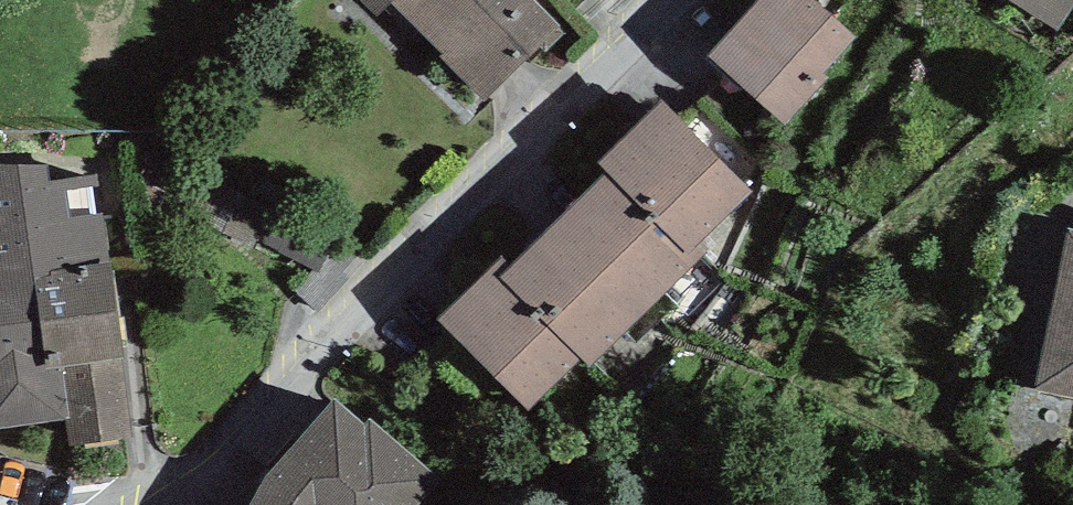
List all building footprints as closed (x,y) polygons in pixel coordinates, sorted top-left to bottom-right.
[(485,101),(540,46),(545,51),(561,35),(555,28),(558,25),(532,0),(357,0),(377,19),(391,5),(442,54),(440,57),(485,101)] [(815,0),(760,0),(710,57),(784,126),(828,78),(823,74),(856,37),(815,0)] [(1057,29),(1072,4),(1072,0),(1011,0),(1057,29)] [(663,100),(599,163),(607,172),(687,255),(700,242),(753,191),(663,100)] [(118,314),(112,264),(98,175),(49,180),(47,166),(0,165),(0,329),(118,314)] [(554,227),(639,317),(690,267),(710,250),(700,242),(687,255),(607,172),(554,227)] [(580,360),(590,369),(639,317),(554,227),(511,268),(500,278),(580,360)] [(1069,228),(1035,390),(1072,397),(1072,229),(1069,228)] [(500,259),(438,320),(529,410),(580,360),(500,278),(511,268),(500,259)] [(118,314),(0,329),(0,425),(72,416),(75,445),(134,437),(118,314)] [(250,504),(420,504),(441,481),(370,419),(364,426),(334,398),(266,477),(250,504)]
